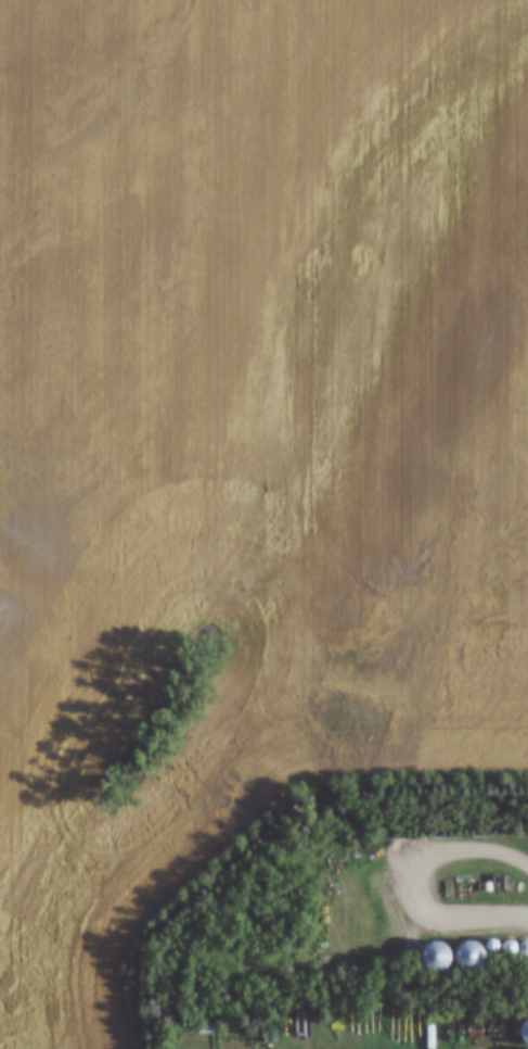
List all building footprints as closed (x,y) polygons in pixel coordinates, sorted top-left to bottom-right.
[(482,943),(464,938),(457,964),(475,969),(482,943)] [(437,940),(419,955),(435,974),(453,959),(437,940)] [(520,1039),(527,1042),(527,1016),(520,1039)]
